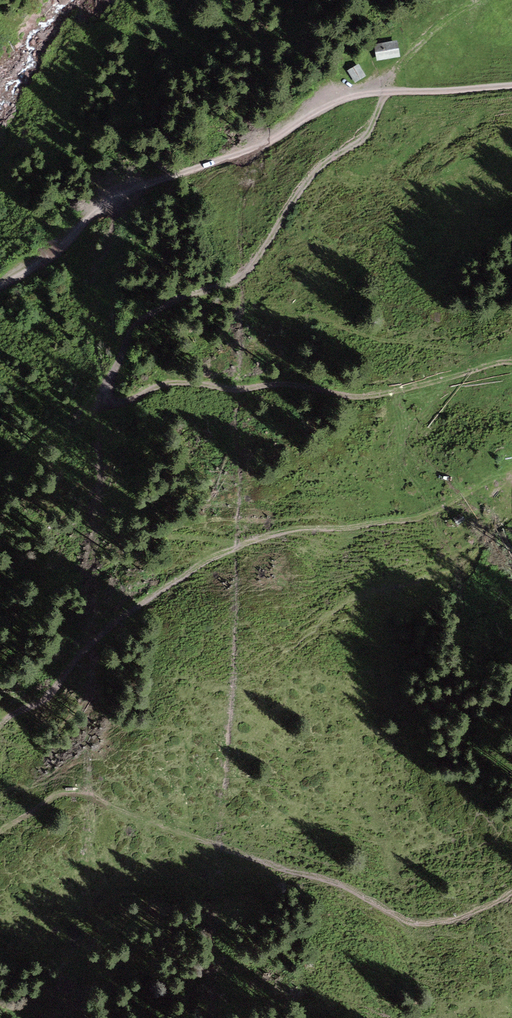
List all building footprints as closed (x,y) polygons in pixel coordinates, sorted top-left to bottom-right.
[(398,42),(376,44),(378,61),(400,59),(398,42)] [(359,65),(349,71),(356,82),(366,77),(359,65)]
